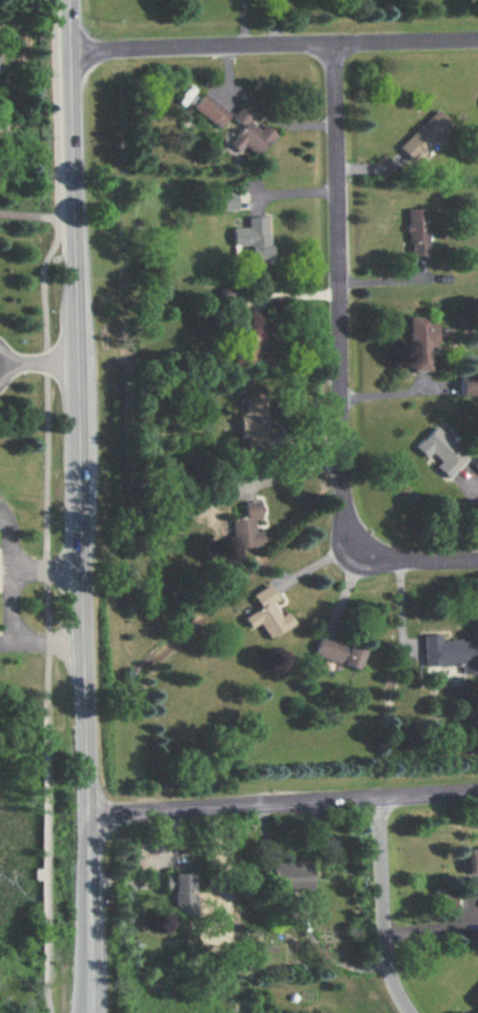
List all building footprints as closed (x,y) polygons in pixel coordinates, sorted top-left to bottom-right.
[(214,136),(234,154),(243,145),(255,156),(274,134),(240,104),(230,115),(203,91),(190,105),(219,130),(214,136)] [(415,165),(453,126),(435,107),(396,146),(415,165)] [(219,208),(234,208),(234,193),(219,193),(219,208)] [(407,256),(429,255),(427,207),(406,208),(407,256)] [(269,215),(246,215),(246,226),(232,226),(232,245),(247,245),(247,262),(269,262),(269,215)] [(409,316),(408,369),(434,370),(435,316),(409,316)] [(477,393),(477,381),(461,381),(461,393),(477,393)] [(265,392),(240,393),(242,451),(267,450),(265,392)] [(447,478),(467,458),(434,425),(414,445),(447,478)] [(254,519),(260,519),(259,500),(231,502),(233,547),(256,546),(254,519)] [(246,598),(253,609),(243,616),(250,627),(258,622),(269,639),(292,624),(277,601),(279,599),(268,583),(246,598)] [(440,640),(440,634),(422,634),(422,671),(475,670),(474,640),(440,640)] [(314,657),(359,669),(365,647),(320,635),(314,657)] [(469,844),(477,844),(477,867),(470,867),(469,844)] [(268,858),(269,886),(310,886),(309,857),(268,858)] [(192,872),(170,872),(170,915),(192,915),(192,872)] [(436,904),(455,903),(455,886),(435,886),(436,904)]
